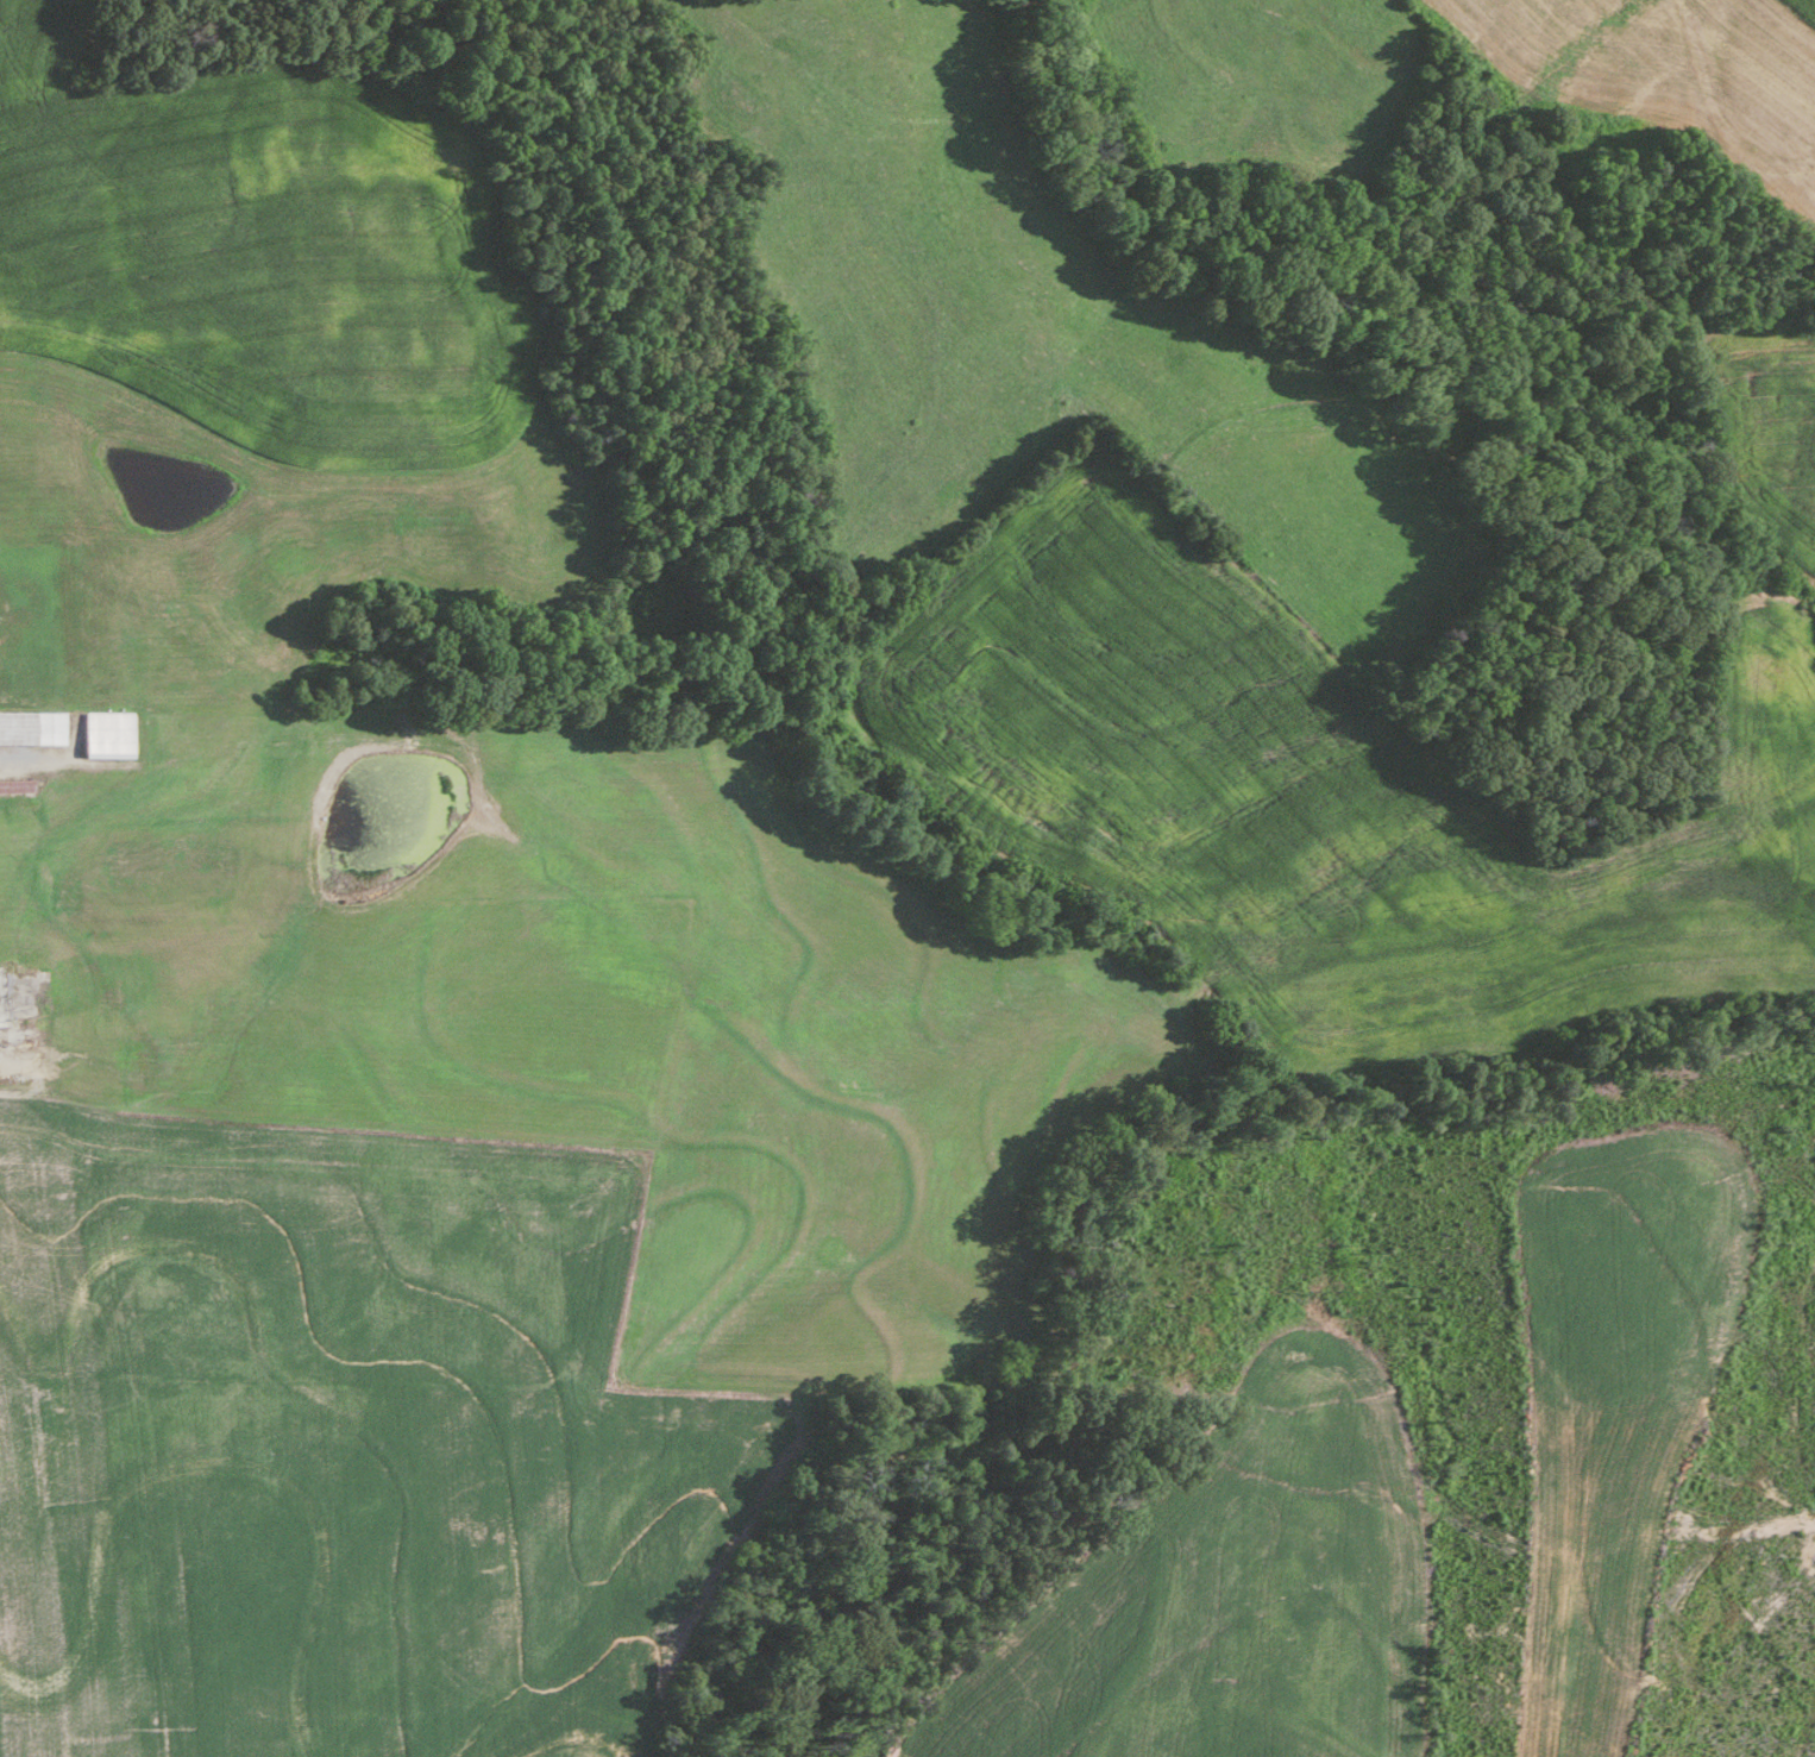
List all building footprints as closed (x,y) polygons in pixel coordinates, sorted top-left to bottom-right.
[(128,711),(81,710),(79,756),(127,757),(128,711)] [(0,711),(0,743),(59,744),(60,711),(0,711)]
